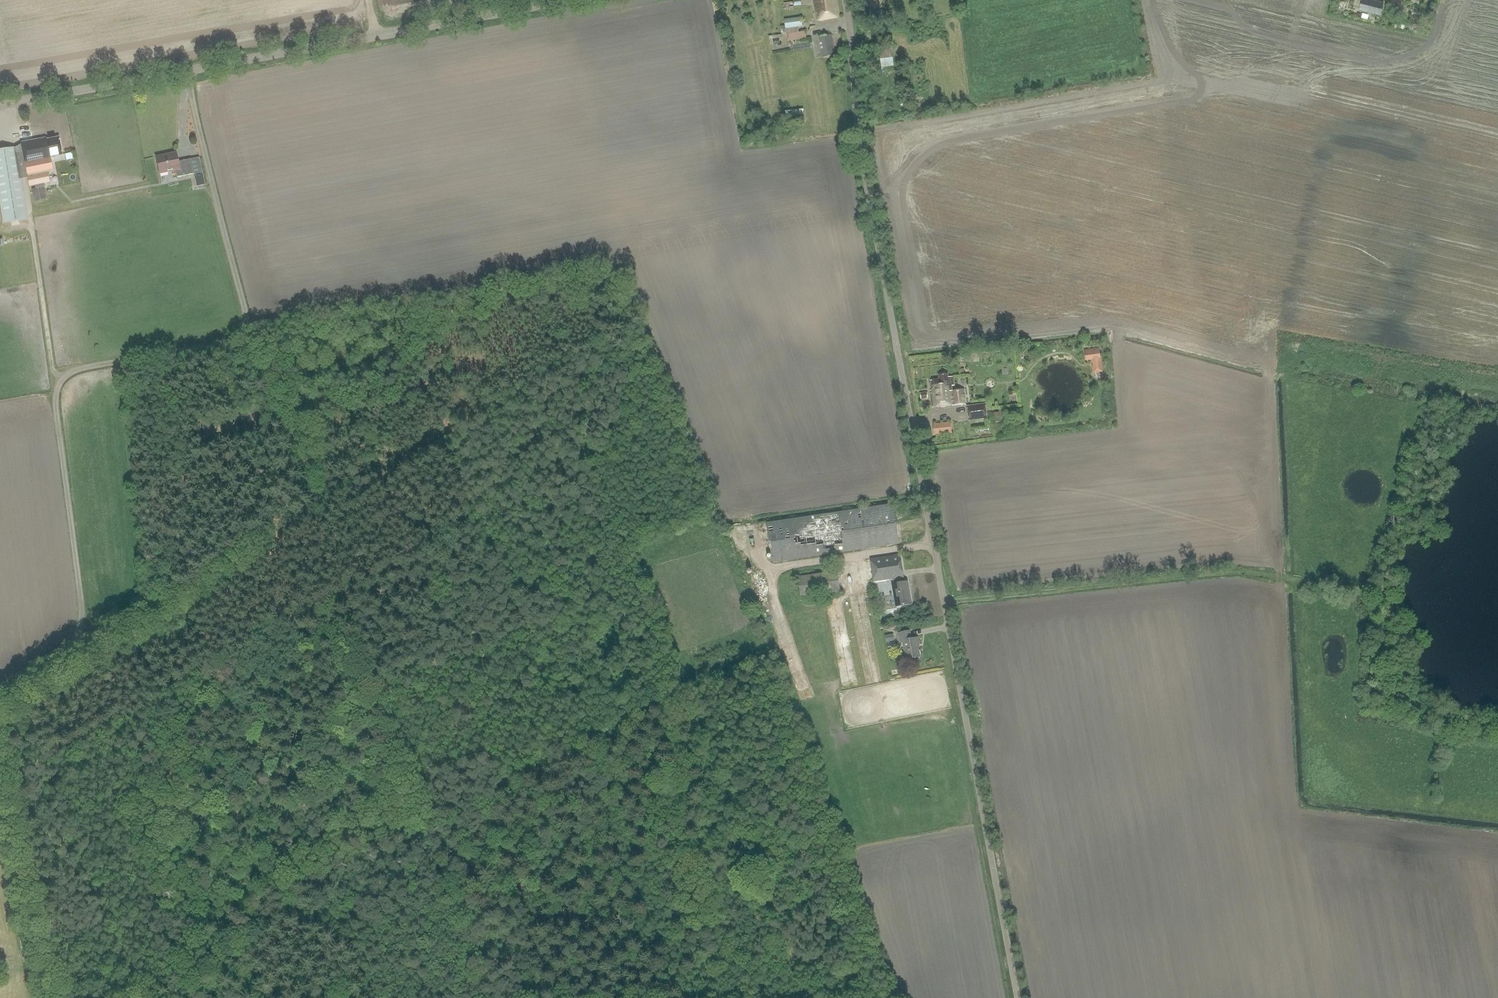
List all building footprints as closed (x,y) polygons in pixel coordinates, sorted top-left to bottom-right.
[(836,0),(814,0),(817,21),(839,17),(836,0)] [(1384,3),(1372,0),(1362,0),(1359,11),(1380,17),(1384,3)] [(886,12),(872,14),(874,24),(887,22),(886,12)] [(801,17),(785,20),(786,29),(802,26),(801,17)] [(832,35),(819,37),(823,58),(836,55),(832,35)] [(883,58),(884,66),(897,65),(896,57),(883,58)] [(787,122),(805,120),(804,109),(785,112),(787,122)] [(0,150),(0,204),(3,223),(27,219),(21,179),(27,178),(29,186),(49,182),(47,172),(53,171),(50,158),(62,156),(58,138),(46,140),(46,138),(21,143),(23,152),(17,153),(16,147),(0,150)] [(178,162),(176,153),(155,157),(159,174),(175,170),(177,177),(194,174),(191,159),(178,162)] [(205,185),(203,175),(195,177),(197,186),(205,185)] [(1099,350),(1085,352),(1086,361),(1092,360),(1093,367),(1102,366),(1099,350)] [(933,407),(964,403),(966,403),(964,389),(952,391),(951,386),(954,386),(953,377),(948,377),(948,374),(939,375),(939,380),(931,381),(932,391),(931,391),(933,407)] [(988,418),(986,403),(967,406),(969,421),(988,418)] [(933,424),(934,434),(951,432),(950,422),(933,424)] [(772,563),(899,544),(893,504),(766,523),(772,563)] [(907,582),(905,582),(902,583),(901,579),(904,578),(900,555),(871,559),(874,583),(893,580),(893,584),(896,606),(911,604),(907,582)] [(840,592),(837,571),(798,577),(801,598),(840,592)] [(906,659),(920,657),(918,648),(919,648),(917,638),(911,639),(910,631),(899,633),(901,643),(903,643),(906,659)]
